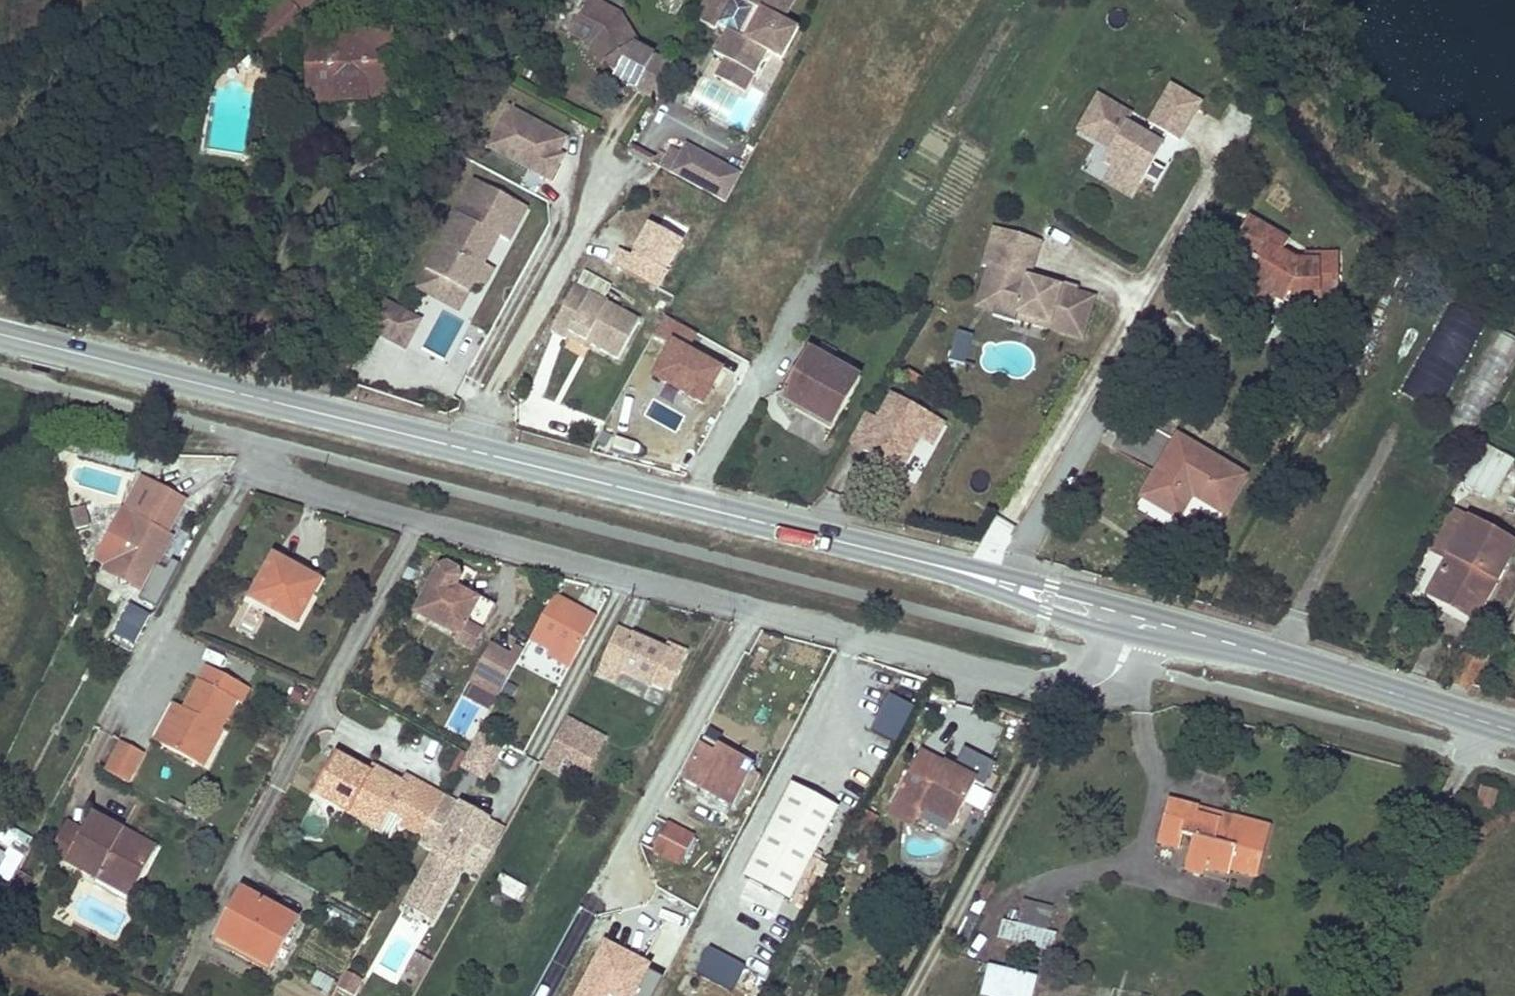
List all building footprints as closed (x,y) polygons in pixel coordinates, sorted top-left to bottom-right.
[(299,15),(315,4),(313,0),(292,0),(290,2),(299,15)] [(595,0),(588,0),(572,27),(592,38),(588,46),(597,63),(603,62),(606,67),(616,72),(614,76),(652,96),(669,65),(632,45),(636,42),(620,13),(595,0)] [(695,18),(713,28),(728,0),(705,0),(695,18)] [(741,2),(753,8),(738,37),(726,30),(712,53),(723,59),(753,75),(765,53),(779,60),(796,31),(782,23),(795,0),(742,0),(741,2)] [(386,15),(369,14),(369,32),(386,32),(386,15)] [(592,38),(572,27),(568,36),(588,46),(592,38)] [(369,32),(305,35),(308,101),(313,101),(313,93),(388,89),(389,98),(394,98),(392,31),(386,32),(369,32)] [(753,75),(723,59),(713,76),(743,93),(753,75)] [(1096,96),(1077,129),(1109,148),(1102,161),(1113,168),(1140,183),(1144,177),(1157,184),(1164,171),(1151,163),(1162,146),(1159,145),(1165,134),(1176,141),(1198,103),(1169,86),(1147,124),(1151,126),(1144,136),(1125,124),(1130,116),(1096,96)] [(388,89),(313,93),(313,101),(389,98),(388,89)] [(567,135),(509,103),(488,141),(551,176),(561,157),(559,149),(567,135)] [(663,165),(727,200),(742,172),(688,142),(683,151),(674,146),(663,165)] [(1140,183),(1113,168),(1104,183),(1131,199),(1140,183)] [(473,179),(422,268),(466,293),(470,285),(485,285),(492,271),(482,264),(498,237),(508,242),(516,228),(498,218),(508,199),(473,179)] [(527,210),(508,199),(498,218),(516,228),(527,210)] [(1230,249),(1252,263),(1257,255),(1243,247),(1258,222),(1249,218),(1230,249)] [(1288,240),(1258,222),(1243,247),(1257,255),(1252,263),(1239,286),(1271,304),(1279,309),(1282,304),(1297,305),(1302,298),(1338,300),(1338,254),(1306,252),(1305,260),(1297,259),(1283,251),(1288,240)] [(993,229),(981,268),(992,271),(986,292),(998,296),(993,313),(992,317),(1014,323),(1017,315),(1062,328),(1061,332),(1081,338),(1092,300),(1076,295),(1077,289),(1059,284),(1057,289),(1027,280),(1038,243),(993,229)] [(466,293),(422,268),(412,285),(456,310),(466,293)] [(610,286),(585,272),(577,285),(574,284),(549,332),(563,340),(564,339),(567,333),(589,345),(616,359),(637,319),(603,301),(610,286)] [(1271,304),(1239,286),(1235,294),(1267,312),(1271,304)] [(998,296),(986,292),(981,310),(993,313),(998,296)] [(403,348),(419,319),(380,298),(364,327),(403,348)] [(1442,304),(1407,395),(1443,409),(1479,318),(1442,304)] [(1014,323),(1012,330),(1039,338),(1043,327),(1061,332),(1062,328),(1017,315),(1014,323)] [(705,412),(736,357),(664,317),(652,338),(669,348),(650,382),(705,412)] [(1514,357),(1514,339),(1499,330),(1451,415),(1475,429),(1514,357)] [(567,333),(564,339),(586,350),(589,345),(567,333)] [(950,363),(967,367),(973,336),(956,333),(950,363)] [(859,378),(808,350),(780,396),(832,426),(859,378)] [(914,392),(892,382),(887,395),(907,406),(914,392)] [(889,429),(863,414),(849,439),(865,448),(864,450),(900,470),(910,452),(885,438),(889,429)] [(1254,466),(1186,428),(1150,488),(1175,502),(1189,478),(1200,485),(1232,503),(1254,466)] [(134,454),(78,440),(74,455),(130,469),(134,454)] [(1512,462),(1486,446),(1463,487),(1490,503),(1512,462)] [(1189,478),(1175,502),(1187,509),(1200,485),(1189,478)] [(171,501),(136,482),(135,483),(118,515),(92,566),(141,592),(149,578),(158,583),(167,565),(158,561),(171,536),(187,503),(174,495),(171,501)] [(90,504),(72,508),(79,536),(97,532),(90,504)] [(1481,527),(1453,512),(1432,551),(1449,560),(1431,593),(1474,617),(1506,560),(1474,542),(1481,527)] [(1514,546),(1481,527),(1474,542),(1506,560),(1514,546)] [(158,561),(167,565),(180,541),(171,536),(158,561)] [(90,539),(80,541),(84,555),(94,553),(90,539)] [(300,571),(274,557),(251,598),(296,623),(314,589),(296,579),(300,571)] [(456,579),(439,570),(417,614),(458,635),(454,642),(470,650),(493,606),(475,597),(473,601),(452,590),(456,579)] [(319,581),(300,571),(296,579),(314,589),(319,581)] [(151,597),(158,583),(149,578),(141,592),(151,597)] [(551,598),(528,641),(548,652),(546,656),(569,668),(594,622),(551,598)] [(132,645),(149,615),(130,605),(114,634),(132,645)] [(682,660),(618,631),(577,713),(616,733),(633,701),(611,690),(620,672),(668,692),(682,660)] [(517,661),(521,653),(512,648),(508,657),(489,646),(470,681),(497,697),(517,661)] [(205,666),(198,679),(211,687),(219,674),(205,666)] [(196,678),(180,708),(176,716),(173,715),(157,744),(202,767),(222,730),(218,728),(233,699),(240,703),(248,689),(219,674),(211,687),(198,679),(196,678)] [(888,695),(872,733),(898,744),(915,707),(888,695)] [(176,716),(180,708),(171,703),(152,740),(157,744),(173,715),(176,716)] [(567,717),(544,761),(586,782),(608,739),(567,717)] [(477,732),(460,770),(488,783),(505,745),(477,732)] [(117,742),(103,774),(130,786),(145,754),(117,742)] [(715,749),(702,742),(681,779),(731,805),(752,767),(717,748),(715,749)] [(975,782),(919,754),(903,788),(925,799),(921,808),(953,825),(975,782)] [(403,817),(422,784),(408,775),(403,782),(373,766),(369,774),(336,755),(316,794),(351,813),(355,805),(382,820),(389,809),(403,817)] [(422,784),(403,817),(401,823),(421,834),(443,794),(422,784)] [(836,809),(792,787),(745,876),(789,899),(836,809)] [(925,799),(903,788),(898,796),(921,808),(925,799)] [(486,818),(443,794),(421,834),(419,838),(436,848),(406,901),(432,915),(461,862),(486,818)] [(1496,799),(1480,795),(1477,810),(1492,814),(1496,799)] [(668,812),(643,799),(618,843),(631,849),(636,839),(650,846),(662,825),(668,812)] [(1239,867),(1238,871),(1258,876),(1270,828),(1235,820),(1231,819),(1229,828),(1217,825),(1218,822),(1196,816),(1199,810),(1169,802),(1158,843),(1179,849),(1183,835),(1193,838),(1188,858),(1206,862),(1205,868),(1229,874),(1232,864),(1239,867)] [(355,805),(351,813),(379,828),(382,820),(355,805)] [(1229,828),(1231,819),(1199,810),(1196,816),(1218,822),(1217,825),(1229,828)] [(123,828),(91,811),(82,828),(68,820),(50,853),(96,879),(100,872),(133,889),(153,850),(120,833),(123,828)] [(875,821),(866,817),(858,830),(868,835),(875,821)] [(505,829),(486,818),(461,862),(481,873),(505,829)] [(662,825),(650,846),(645,856),(672,872),(690,841),(662,825)] [(6,826),(0,837),(0,842),(22,854),(30,838),(6,826)] [(155,845),(123,828),(120,833),(153,850),(155,845)] [(1228,878),(1229,874),(1205,868),(1206,862),(1188,858),(1184,872),(1202,878),(1204,871),(1228,878)] [(3,924),(28,876),(17,870),(0,902),(0,922),(3,924)] [(130,896),(133,889),(100,872),(96,879),(130,896)] [(526,890),(502,877),(495,888),(520,903),(526,890)] [(297,920),(242,889),(217,935),(236,946),(239,940),(273,961),(297,920)] [(1052,911),(1024,903),(1017,929),(1004,927),(1000,940),(1052,954),(1055,939),(1045,936),(1052,911)] [(402,908),(370,971),(397,985),(429,922),(402,908)] [(239,940),(236,946),(233,951),(269,971),(273,961),(239,940)] [(735,992),(745,965),(706,950),(696,976),(735,992)] [(990,970),(989,969),(982,995),(1034,995),(1038,982),(990,970)] [(335,979),(320,971),(314,984),(328,992),(335,979)] [(337,993),(346,995),(356,995),(363,980),(344,973),(337,993)]
